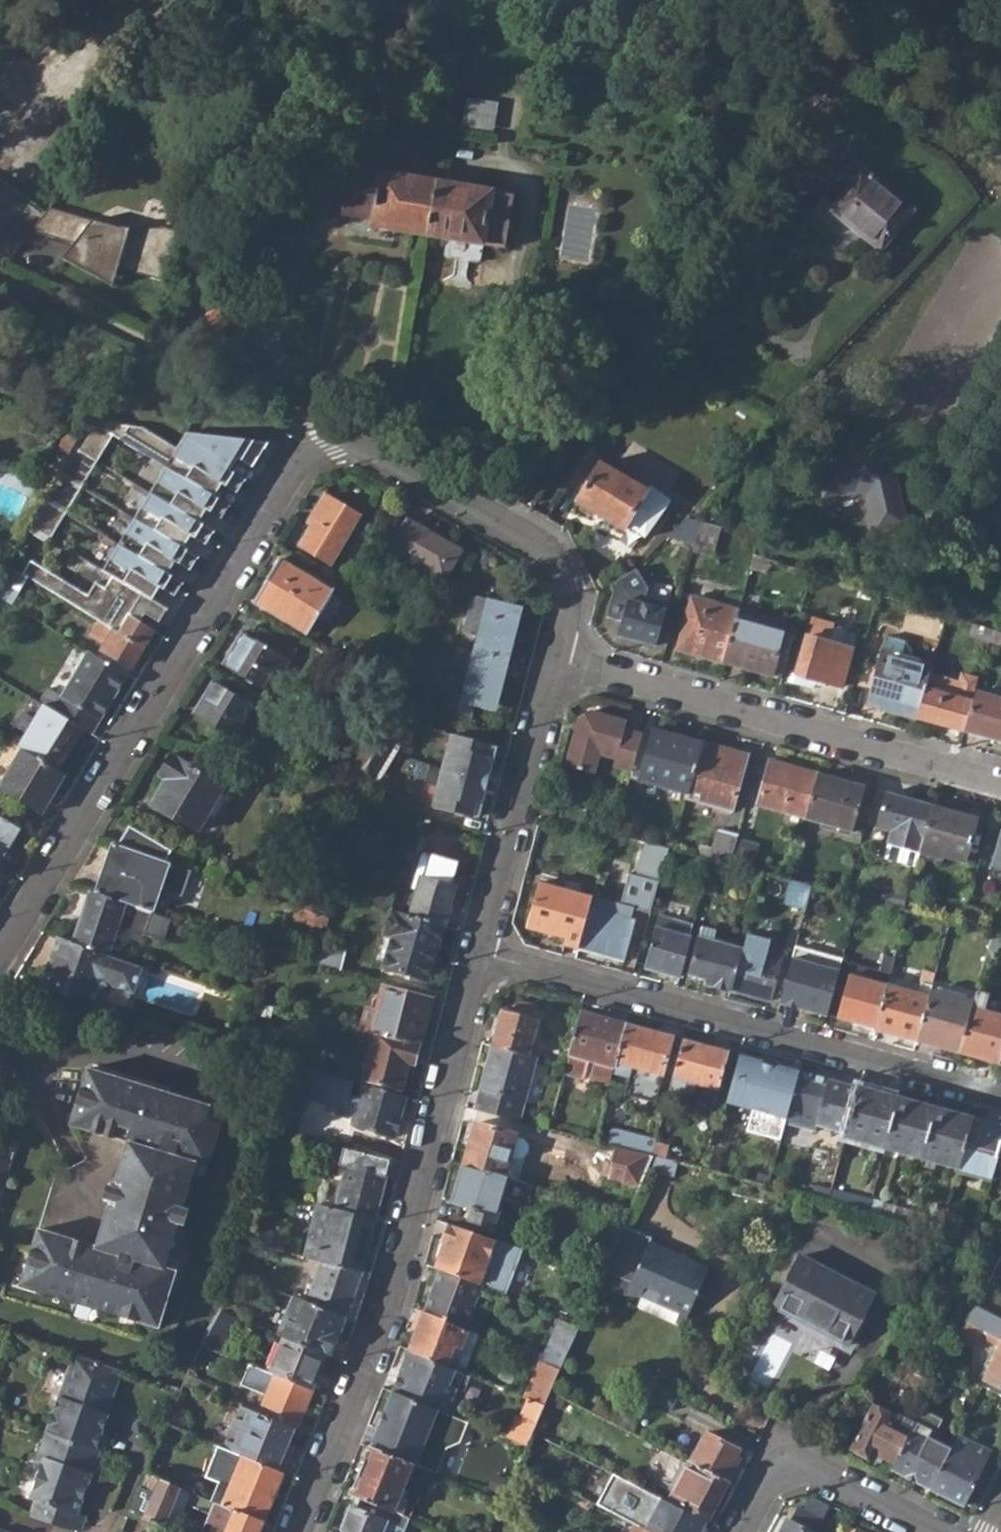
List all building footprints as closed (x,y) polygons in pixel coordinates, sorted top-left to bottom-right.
[(465,125),(496,128),(499,99),(468,96),(465,125)] [(373,228),(428,236),(437,181),(381,172),(380,175),(352,169),(344,218),(373,223),(373,228)] [(861,232),(881,248),(913,207),(864,169),(837,203),(826,195),(810,214),(849,245),(861,232)] [(428,236),(508,247),(516,193),(437,181),(428,236)] [(34,226),(50,231),(68,207),(52,202),(34,226)] [(554,235),(570,238),(575,206),(559,204),(554,235)] [(68,207),(50,231),(77,239),(65,254),(115,282),(121,264),(168,279),(183,229),(163,223),(163,225),(143,225),(143,231),(68,207)] [(245,303),(237,296),(229,306),(237,312),(245,303)] [(62,437),(56,449),(60,451),(58,457),(66,462),(75,445),(80,435),(32,414),(28,422),(62,437)] [(75,445),(98,459),(114,433),(105,428),(90,418),(80,435),(75,445)] [(166,465),(215,494),(223,482),(238,491),(246,477),(231,468),(182,439),(178,446),(143,425),(109,421),(105,428),(114,433),(166,465)] [(182,439),(231,468),(239,456),(254,465),(268,442),(187,430),(182,439)] [(66,462),(60,471),(83,485),(98,459),(75,445),(66,462)] [(817,464),(822,489),(839,485),(840,491),(855,487),(867,494),(875,530),(907,522),(891,457),(878,449),(817,464)] [(60,471),(66,462),(58,457),(53,465),(51,464),(46,475),(34,469),(29,480),(49,489),(60,471)] [(576,500),(623,530),(647,491),(601,462),(576,500)] [(150,491),(200,520),(207,508),(222,517),(230,504),(215,494),(166,465),(150,491)] [(49,489),(44,498),(67,512),(83,485),(60,471),(49,489)] [(824,495),(840,491),(839,485),(822,489),(824,495)] [(135,517),(184,547),(192,535),(207,544),(215,530),(200,520),(150,491),(135,517)] [(298,545),(332,566),(362,514),(324,492),(315,506),(319,508),(298,545)] [(44,498),(28,524),(52,538),(67,512),(44,498)] [(120,543),(169,573),(176,561),(191,570),(199,556),(184,547),(135,517),(120,543)] [(700,521),(687,517),(668,535),(694,543),(700,521)] [(390,547),(446,579),(462,550),(407,518),(390,547)] [(693,548),(712,554),(719,526),(700,521),(694,543),(693,548)] [(12,551),(20,537),(11,533),(4,546),(7,547),(12,551)] [(113,575),(153,599),(160,587),(175,596),(184,582),(169,573),(120,543),(104,569),(113,575)] [(6,563),(12,551),(7,547),(1,558),(0,557),(0,573),(6,563)] [(750,567),(765,572),(769,559),(754,554),(750,567)] [(254,600),(308,633),(333,590),(280,557),(254,600)] [(155,630),(168,608),(153,599),(113,575),(106,587),(96,582),(89,594),(33,560),(24,575),(29,579),(101,622),(120,631),(130,615),(155,630)] [(13,604),(29,579),(24,575),(6,563),(0,573),(0,596),(13,604)] [(618,633),(657,644),(667,609),(627,598),(629,592),(616,589),(608,615),(622,619),(618,633)] [(479,650),(504,657),(517,612),(491,605),(494,599),(473,594),(463,632),(483,637),(479,650)] [(677,648),(725,661),(738,612),(739,609),(692,595),(677,648)] [(525,607),(494,599),(491,605),(517,612),(504,657),(510,659),(525,607)] [(758,618),(738,612),(725,661),(772,673),(784,631),(756,623),(758,618)] [(103,649),(133,667),(155,631),(155,630),(130,615),(120,631),(120,632),(101,622),(95,630),(109,638),(103,649)] [(794,681),(813,687),(816,678),(840,684),(855,631),(811,619),(794,681)] [(968,635),(989,642),(990,640),(993,628),(972,622),(968,635)] [(229,667),(264,687),(274,670),(281,675),(296,646),(258,624),(251,636),(248,635),(229,667)] [(1000,644),(1000,631),(993,628),(990,640),(1000,644)] [(478,698),(493,702),(504,657),(479,650),(461,645),(453,677),(471,681),(468,691),(460,689),(453,713),(472,718),(476,703),(478,698)] [(868,703),(917,718),(925,687),(931,663),(884,649),(868,703)] [(83,728),(92,734),(129,674),(89,650),(60,696),(46,687),(38,701),(43,705),(83,728)] [(493,702),(478,698),(476,703),(497,708),(510,659),(504,657),(493,702)] [(199,717),(233,738),(252,706),(218,685),(199,717)] [(973,701),(925,687),(917,718),(965,731),(973,701)] [(976,690),(973,701),(965,731),(1000,741),(1000,697),(976,690)] [(24,748),(59,768),(83,728),(43,705),(20,745),(24,748)] [(602,753),(616,756),(614,764),(632,768),(642,731),(625,726),(626,719),(593,709),(580,716),(566,764),(597,772),(602,753)] [(639,778),(688,791),(701,739),(672,731),(670,737),(653,732),(639,778)] [(478,799),(488,760),(483,755),(486,743),(453,734),(435,806),(468,815),(471,803),(478,799)] [(354,768),(374,778),(393,746),(374,735),(354,768)] [(687,795),(733,809),(750,753),(701,739),(688,791),(687,795)] [(59,768),(24,748),(0,789),(44,816),(69,773),(59,768)] [(180,819),(200,831),(226,786),(172,755),(161,775),(167,779),(153,805),(179,821),(180,819)] [(758,802),(807,817),(807,815),(818,772),(770,757),(758,802)] [(807,817),(854,829),(866,784),(818,772),(807,815),(807,817)] [(890,840),(923,849),(934,804),(888,791),(878,826),(894,830),(890,840)] [(921,856),(943,862),(945,854),(968,860),(980,817),(934,804),(923,849),(921,856)] [(0,865),(21,831),(0,819),(0,865)] [(120,845),(167,860),(174,849),(132,824),(120,845)] [(713,859),(732,863),(738,838),(740,832),(719,827),(711,858),(713,859)] [(989,875),(1000,879),(1000,829),(989,875)] [(732,863),(754,870),(761,844),(738,838),(732,863)] [(638,874),(659,880),(664,864),(669,848),(647,841),(638,874)] [(98,893),(154,909),(171,861),(167,860),(120,845),(114,843),(98,893)] [(669,848),(664,864),(708,876),(713,859),(711,858),(669,848)] [(766,895),(807,906),(813,886),(764,872),(755,902),(764,904),(766,895)] [(410,915),(446,926),(457,885),(421,874),(410,915)] [(565,943),(578,947),(593,894),(539,880),(527,925),(567,936),(565,943)] [(74,939),(111,950),(121,921),(147,931),(154,909),(98,893),(90,890),(74,939)] [(578,947),(625,959),(636,919),(631,917),(635,906),(593,894),(578,947)] [(317,913),(330,917),(334,904),(322,900),(317,913)] [(384,965),(431,980),(446,926),(410,915),(393,910),(385,938),(391,940),(384,965)] [(659,913),(646,966),(680,975),(695,923),(659,913)] [(711,983),(731,989),(743,948),(715,939),(718,932),(702,928),(690,971),(713,978),(711,983)] [(44,987),(98,1004),(103,988),(114,983),(138,990),(147,961),(111,950),(74,939),(60,935),(44,987)] [(315,958),(344,967),(349,947),(321,938),(315,958)] [(731,989),(769,999),(784,949),(769,945),(766,954),(743,948),(731,989)] [(795,946),(779,1001),(779,1002),(827,1014),(843,958),(795,946)] [(885,954),(881,971),(892,974),(896,957),(885,954)] [(853,963),(849,974),(888,984),(892,974),(881,971),(853,963)] [(924,971),(921,981),(932,985),(935,974),(924,971)] [(876,1028),(888,984),(849,974),(838,1017),(876,1028)] [(918,993),(888,984),(876,1028),(917,1040),(931,989),(932,985),(921,981),(918,993)] [(376,1031),(420,1044),(432,999),(383,985),(372,1030),(376,1031)] [(917,1040),(960,1052),(974,1000),(931,989),(917,1040)] [(492,1045),(537,1056),(542,1041),(533,1039),(539,1018),(532,1015),(536,1003),(515,997),(512,1012),(503,1009),(492,1045)] [(999,1061),(1000,1055),(1000,1015),(981,1009),(983,1000),(975,997),(974,1000),(960,1052),(999,1061)] [(627,1023),(581,1011),(569,1055),(564,1073),(590,1080),(610,1085),(613,1073),(615,1066),(617,1063),(627,1023)] [(615,1066),(613,1073),(630,1078),(626,1093),(657,1102),(674,1036),(627,1023),(617,1063),(615,1066)] [(363,1078),(402,1089),(409,1064),(414,1065),(420,1044),(376,1031),(363,1078)] [(696,1086),(718,1092),(730,1050),(684,1038),(666,1101),(685,1106),(692,1103),(696,1086)] [(475,1109),(519,1120),(537,1056),(492,1045),(475,1109)] [(800,1070),(741,1054),(727,1102),(754,1110),(748,1131),(781,1140),(786,1122),(790,1106),(800,1070)] [(350,1124),(395,1137),(406,1097),(291,1063),(273,1129),(291,1134),(298,1136),(311,1100),(354,1112),(350,1124)] [(211,1106),(90,1069),(77,1113),(84,1115),(80,1127),(131,1143),(117,1187),(113,1203),(99,1249),(41,1231),(28,1275),(40,1278),(36,1290),(160,1328),(177,1272),(165,1268),(169,1255),(193,1175),(197,1163),(209,1167),(222,1123),(211,1106)] [(860,1086),(800,1070),(790,1106),(786,1122),(814,1130),(816,1123),(848,1132),(860,1086)] [(860,1086),(848,1132),(847,1135),(884,1146),(897,1096),(860,1086)] [(972,1116),(897,1096),(884,1146),(887,1147),(957,1167),(972,1116)] [(226,1110),(211,1106),(222,1123),(226,1110)] [(77,1113),(73,1125),(80,1127),(84,1115),(77,1113)] [(990,1179),(994,1165),(1000,1141),(1000,1125),(972,1116),(957,1167),(957,1169),(990,1179)] [(475,1121),(462,1164),(505,1176),(511,1156),(520,1159),(525,1158),(530,1143),(526,1139),(517,1137),(518,1134),(475,1121)] [(618,1146),(652,1154),(655,1140),(620,1132),(618,1146)] [(618,1146),(612,1165),(614,1166),(627,1169),(624,1181),(624,1183),(641,1187),(650,1165),(654,1155),(652,1154),(618,1146)] [(336,1207),(375,1217),(390,1159),(344,1148),(340,1163),(347,1165),(336,1207)] [(650,1165),(671,1171),(675,1161),(654,1155),(650,1165)] [(13,1165),(0,1161),(0,1207),(13,1165)] [(205,1179),(209,1167),(197,1163),(193,1175),(205,1179)] [(470,1224),(494,1231),(509,1178),(505,1176),(462,1164),(451,1201),(473,1207),(470,1224)] [(994,1165),(990,1179),(1000,1182),(1000,1167),(994,1165)] [(627,1169),(614,1166),(611,1178),(624,1181),(627,1169)] [(113,1203),(117,1187),(111,1185),(106,1200),(113,1203)] [(868,1212),(872,1199),(832,1189),(829,1202),(868,1212)] [(872,1199),(868,1212),(940,1230),(944,1217),(872,1199)] [(324,1262),(362,1272),(375,1217),(336,1207),(319,1203),(306,1258),(324,1262)] [(524,1249),(448,1223),(442,1242),(447,1244),(442,1253),(436,1267),(438,1267),(482,1283),(486,1285),(508,1293),(524,1249)] [(623,1227),(604,1273),(630,1284),(627,1290),(643,1296),(645,1294),(680,1310),(675,1321),(683,1325),(708,1269),(649,1244),(652,1238),(623,1227)] [(177,1272),(181,1259),(169,1255),(165,1268),(177,1272)] [(776,1308),(849,1345),(877,1293),(802,1256),(776,1308)] [(310,1303),(346,1317),(362,1272),(324,1262),(310,1303)] [(424,1311),(468,1329),(486,1285),(482,1283),(438,1267),(432,1283),(435,1285),(424,1311)] [(574,1285),(595,1293),(602,1275),(580,1268),(574,1285)] [(595,1293),(643,1296),(627,1290),(630,1284),(604,1273),(602,1275),(595,1293)] [(36,1290),(40,1278),(28,1275),(25,1286),(36,1290)] [(328,1353),(331,1355),(346,1317),(310,1303),(294,1299),(280,1334),(286,1336),(328,1353)] [(970,1315),(1000,1331),(1000,1317),(975,1304),(970,1315)] [(234,1315),(219,1309),(208,1335),(225,1342),(236,1316),(234,1315)] [(410,1348),(449,1365),(455,1348),(462,1350),(471,1331),(468,1329),(424,1311),(419,1309),(413,1325),(419,1327),(410,1348)] [(970,1315),(968,1321),(984,1330),(991,1333),(1000,1338),(1000,1331),(970,1315)] [(544,1360),(561,1368),(580,1326),(563,1319),(544,1360)] [(974,1348),(984,1330),(968,1321),(958,1339),(974,1348)] [(991,1333),(987,1341),(1000,1348),(985,1379),(1000,1388),(1000,1338),(991,1333)] [(225,1342),(208,1335),(202,1346),(221,1354),(225,1342)] [(276,1375),(313,1389),(328,1353),(286,1336),(270,1372),(276,1375)] [(436,1408),(448,1413),(465,1372),(449,1365),(410,1348),(394,1392),(436,1408)] [(78,1355),(50,1431),(101,1449),(105,1451),(111,1436),(104,1434),(128,1372),(78,1355)] [(534,1379),(553,1388),(561,1368),(544,1360),(534,1379)] [(270,1372),(250,1364),(242,1385),(268,1395),(261,1411),(296,1425),(298,1426),(313,1389),(276,1375),(270,1372)] [(647,1399),(673,1411),(679,1398),(653,1386),(647,1399)] [(430,1472),(437,1475),(448,1449),(461,1444),(470,1422),(448,1413),(436,1408),(394,1392),(371,1446),(402,1459),(414,1465),(430,1472)] [(508,1438),(528,1447),(545,1406),(529,1399),(520,1419),(516,1417),(508,1438)] [(290,1439),(296,1425),(261,1411),(242,1404),(239,1403),(221,1445),(233,1449),(286,1471),(293,1454),(285,1451),(290,1439)] [(878,1451),(896,1460),(912,1427),(916,1421),(901,1412),(900,1416),(873,1403),(851,1446),(874,1457),(878,1451)] [(893,1467),(931,1487),(951,1447),(928,1435),(930,1432),(934,1434),(943,1418),(923,1408),(916,1421),(912,1427),(896,1460),(893,1467)] [(78,1513),(101,1449),(50,1431),(41,1428),(37,1440),(41,1442),(37,1455),(43,1457),(39,1470),(43,1471),(40,1479),(36,1477),(29,1496),(33,1498),(28,1513),(44,1520),(71,1527),(81,1528),(85,1516),(78,1513)] [(696,1465),(728,1481),(738,1464),(735,1462),(742,1450),(708,1432),(698,1450),(703,1452),(696,1465)] [(931,1487),(965,1504),(992,1451),(958,1433),(951,1447),(931,1487)] [(298,1443),(290,1439),(285,1451),(293,1454),(298,1443)] [(167,1453),(171,1445),(161,1440),(158,1449),(167,1453)] [(430,1472),(414,1465),(402,1459),(371,1446),(352,1492),(357,1494),(362,1497),(396,1511),(411,1517),(430,1472)] [(264,1521),(266,1521),(286,1471),(233,1449),(212,1499),(215,1499),(264,1521)] [(493,1481),(509,1489),(519,1465),(503,1458),(493,1481)] [(671,1499),(709,1519),(728,1481),(696,1465),(691,1461),(671,1499)] [(132,1511),(166,1525),(180,1487),(147,1474),(132,1511)] [(613,1474),(597,1504),(637,1525),(651,1531),(688,1531),(685,1530),(692,1514),(613,1474)] [(184,1503),(209,1513),(215,1499),(212,1499),(190,1491),(184,1503)] [(357,1509),(362,1497),(357,1494),(352,1507),(357,1509)] [(411,1517),(396,1511),(362,1497),(357,1509),(352,1507),(343,1530),(338,1528),(337,1531),(405,1531),(411,1517)] [(264,1521),(215,1499),(209,1513),(205,1521),(225,1529),(224,1531),(259,1531),(264,1521)] [(825,1521),(798,1508),(792,1521),(786,1519),(780,1531),(820,1531),(825,1521)] [(692,1514),(685,1530),(688,1531),(701,1531),(706,1522),(692,1514)]
